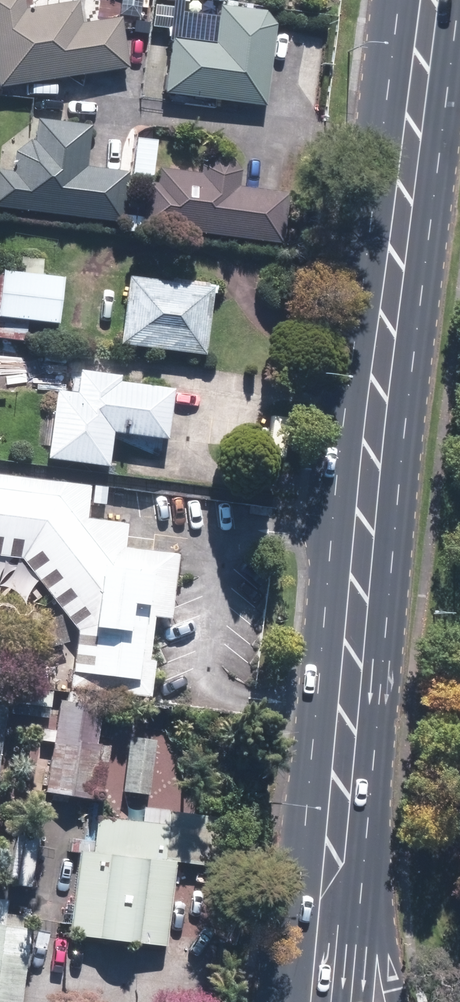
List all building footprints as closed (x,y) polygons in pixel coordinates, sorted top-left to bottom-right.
[(128,72),(119,19),(78,26),(75,2),(23,10),(21,0),(0,0),(0,92),(128,72)] [(168,38),(161,97),(264,109),(274,29),(263,13),(216,7),(212,43),(168,38)] [(121,225),(127,174),(84,168),(89,129),(35,122),(32,144),(26,143),(12,154),(10,172),(0,170),(0,210),(121,225)] [(147,168),(139,226),(279,246),(286,195),(235,188),(238,173),(228,160),(211,158),(197,167),(196,175),(147,168)] [(0,273),(0,341),(22,344),(24,325),(57,328),(62,280),(0,273)] [(212,289),(125,279),(117,348),(204,358),(212,289)] [(51,392),(42,462),(106,470),(110,437),(164,443),(170,391),(116,384),(117,378),(69,372),(66,394),(51,392)] [(0,477),(0,560),(17,562),(73,635),(66,690),(148,700),(153,663),(146,662),(151,621),(167,623),(175,556),(123,550),(126,525),(83,520),(87,487),(0,477)] [(11,688),(7,716),(47,721),(50,693),(11,688)] [(57,699),(41,792),(99,802),(108,748),(94,746),(101,707),(57,699)] [(126,736),(119,794),(147,797),(154,740),(126,736)] [(76,842),(65,938),(165,950),(181,812),(141,807),(139,824),(90,818),(87,843),(76,842)] [(31,918),(4,914),(6,901),(0,900),(0,1001),(20,1001),(31,918)]
